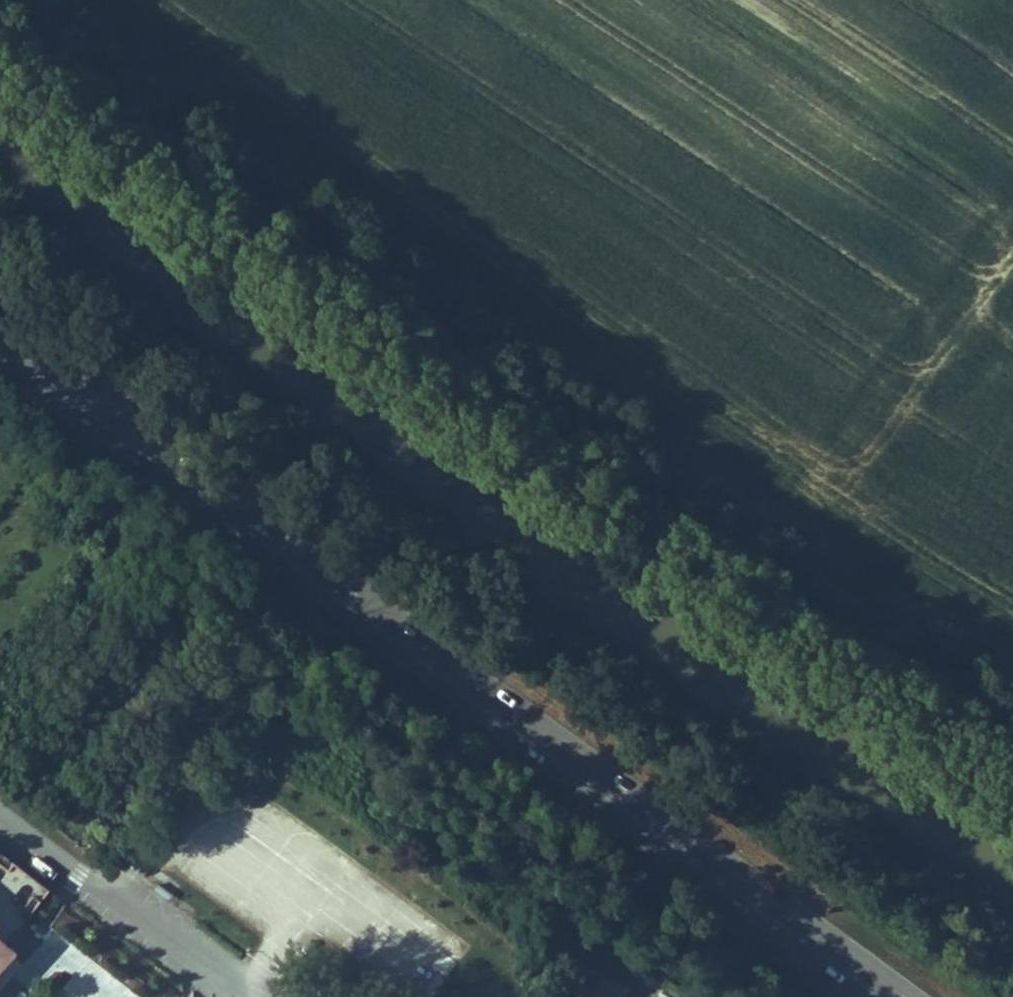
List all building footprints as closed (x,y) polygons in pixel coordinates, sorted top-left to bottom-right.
[(12,947),(0,937),(0,961),(12,947)]
